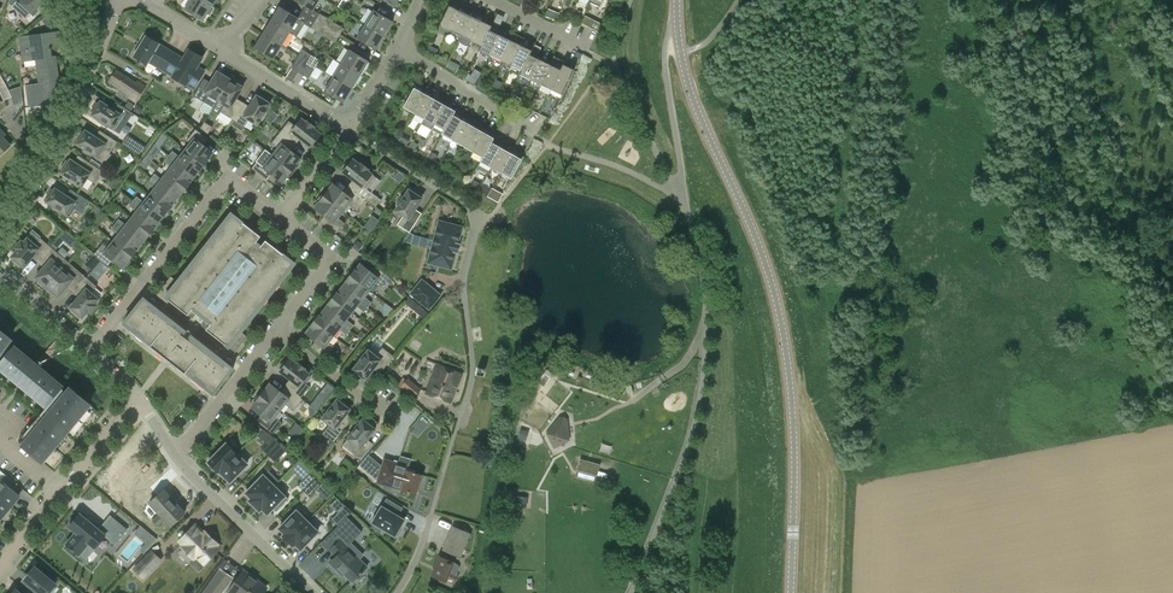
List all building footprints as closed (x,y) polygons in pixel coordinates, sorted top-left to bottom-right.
[(12,8),(26,20),(31,15),(33,16),(47,1),(47,0),(19,0),(12,8)] [(200,0),(190,0),(184,9),(203,20),(211,7),(200,0)] [(313,11),(319,0),(295,0),(313,11)] [(450,32),(461,9),(450,3),(438,27),(450,32)] [(271,21),(290,32),(296,36),(304,22),(280,7),(271,21)] [(460,37),(471,14),(461,9),(450,32),(460,37)] [(560,13),(548,9),(545,16),(557,21),(560,13)] [(374,10),(365,24),(384,36),(393,22),(374,10)] [(320,14),(315,21),(328,28),(332,21),(320,14)] [(470,42),(482,19),(471,14),(460,37),(458,41),(468,46),(470,42)] [(481,47),(490,28),(492,24),(482,19),(470,42),(481,47)] [(271,21),(263,34),(282,45),(290,32),(271,21)] [(311,28),(323,36),(328,28),(315,21),(311,28)] [(332,21),(328,28),(340,35),(344,28),(332,21)] [(384,36),(365,24),(357,38),(376,49),(384,36)] [(328,28),(323,36),(335,43),(340,35),(328,28)] [(490,56),(501,33),(490,28),(481,47),(479,51),(490,56)] [(500,61),(511,38),(501,33),(490,56),(500,61)] [(282,45),(263,34),(255,48),(273,59),(282,45)] [(45,35),(20,38),(22,53),(36,51),(37,58),(35,59),(42,105),(55,104),(53,89),(59,89),(55,57),(51,57),(50,49),(61,47),(60,37),(46,39),(45,35)] [(149,62),(165,72),(176,54),(159,45),(159,44),(145,36),(133,57),(147,65),(149,62)] [(500,61),(510,66),(521,43),(511,38),(500,61)] [(521,71),(531,52),(532,48),(521,43),(510,66),(521,71)] [(176,54),(165,72),(172,77),(174,79),(173,80),(175,84),(179,86),(182,86),(183,84),(186,85),(194,89),(204,71),(197,67),(202,58),(188,50),(183,59),(176,54)] [(302,50),(299,56),(306,60),(309,55),(302,50)] [(341,63),(360,75),(368,61),(349,50),(341,63)] [(530,81),(541,57),(531,52),(521,71),(519,75),(530,81)] [(306,60),(299,56),(291,68),(299,72),(306,60)] [(540,86),(555,56),(554,56),(551,62),(541,57),(530,81),(540,86)] [(555,56),(540,86),(551,91),(565,61),(555,56)] [(313,57),(309,63),(316,67),(320,61),(313,57)] [(565,61),(551,91),(561,96),(573,72),(576,66),(565,61)] [(316,67),(309,63),(302,74),(309,79),(316,67)] [(341,63),(333,77),(352,88),(360,75),(341,63)] [(127,96),(135,102),(145,87),(137,82),(135,84),(116,71),(109,81),(128,94),(127,96)] [(212,108),(217,100),(231,77),(222,71),(220,74),(217,72),(208,86),(201,82),(193,96),(205,103),(212,108)] [(474,84),(478,79),(471,74),(468,73),(465,78),(474,84)] [(2,95),(8,92),(3,81),(0,76),(0,91),(2,95)] [(240,83),(231,77),(217,100),(212,108),(213,108),(212,110),(218,114),(220,112),(232,120),(240,106),(234,102),(242,87),(239,85),(240,83)] [(352,88),(333,77),(325,91),(344,102),(352,88)] [(481,79),(480,80),(477,86),(486,91),(489,85),(490,84),(481,79)] [(413,114),(426,91),(415,85),(403,108),(413,114)] [(413,114),(424,119),(436,97),(426,91),(413,114)] [(247,110),(240,106),(232,120),(244,127),(249,120),(257,125),(270,104),(267,102),(269,100),(260,95),(258,97),(256,96),(247,110)] [(436,97),(424,119),(434,125),(446,103),(436,97)] [(124,125),(132,113),(119,104),(115,111),(100,102),(99,104),(96,102),(91,111),(93,113),(92,115),(112,128),(117,120),(124,125)] [(444,131),(454,113),(457,108),(446,103),(434,125),(444,131)] [(454,113),(444,131),(442,135),(452,141),(464,118),(454,113)] [(452,141),(462,146),(474,124),(464,118),(452,141)] [(280,132),(292,142),(297,136),(311,146),(312,144),(315,146),(321,138),(319,136),(320,134),(313,128),(314,127),(307,121),(306,123),(301,119),(295,126),(288,121),(280,132)] [(205,122),(201,128),(208,134),(213,126),(205,122)] [(474,124),(462,146),(472,152),(485,130),(474,124)] [(185,151),(203,165),(207,160),(212,153),(203,145),(207,139),(195,129),(186,141),(190,144),(185,151)] [(483,158),(493,139),(495,135),(485,130),(472,152),(483,158)] [(110,154),(117,142),(100,131),(96,138),(85,131),(84,133),(81,131),(75,140),(78,142),(76,144),(96,157),(95,159),(105,165),(111,155),(110,154)] [(277,149),(272,156),(294,173),(298,167),(296,165),(301,159),(287,148),(292,142),(280,132),(271,144),(277,149)] [(10,145),(0,135),(0,155),(10,145)] [(493,139),(483,158),(480,162),(491,168),(503,145),(493,139)] [(491,168),(501,173),(513,151),(503,145),(491,168)] [(172,151),(168,156),(194,176),(199,170),(203,165),(185,151),(180,157),(172,151)] [(513,151),(501,173),(511,179),(523,156),(513,151)] [(189,182),(194,176),(168,156),(164,161),(172,167),(167,173),(186,188),(190,183),(189,182)] [(290,178),(294,173),(272,156),(267,162),(260,157),(251,168),(264,178),(269,172),(282,182),(287,176),(290,178)] [(351,189),(366,200),(375,207),(381,200),(371,193),(375,189),(368,184),(374,176),(367,171),(368,169),(361,164),(360,165),(353,159),(351,161),(349,160),(342,168),(345,170),(343,172),(356,182),(351,189)] [(94,183),(102,171),(89,162),(84,169),(70,160),(68,162),(66,160),(60,169),(63,171),(61,173),(82,186),(87,178),(94,183)] [(154,174),(150,179),(176,199),(181,193),(182,193),(186,188),(167,173),(162,180),(154,174)] [(171,205),(176,199),(150,179),(146,184),(154,190),(149,196),(168,211),(172,206),(171,205)] [(326,189),(321,194),(343,211),(348,204),(357,211),(366,200),(351,189),(346,195),(333,184),(328,191),(326,189)] [(81,214),(89,202),(73,191),(69,198),(55,189),(53,191),(51,189),(45,198),(47,200),(46,202),(69,217),(74,209),(81,214)] [(413,213),(422,199),(420,197),(421,195),(412,189),(411,191),(409,190),(395,210),(403,216),(397,225),(409,233),(419,217),(413,213)] [(338,218),(343,211),(321,194),(317,200),(320,201),(314,208),(328,218),(323,225),(335,234),(344,223),(338,218)] [(136,197),(132,202),(158,222),(163,215),(164,216),(168,211),(149,196),(144,203),(136,197)] [(136,212),(131,219),(150,234),(154,228),(153,228),(158,222),(132,202),(129,206),(136,212)] [(170,277),(165,283),(163,286),(174,294),(169,301),(188,315),(193,319),(197,313),(206,320),(201,326),(206,329),(206,330),(225,345),(225,344),(235,352),(247,337),(241,332),(295,263),(283,254),(265,240),(260,247),(256,243),(260,237),(243,223),(231,214),(177,282),(170,277)] [(118,219),(115,224),(140,244),(145,238),(146,239),(150,234),(131,219),(126,225),(118,219)] [(462,227),(439,221),(428,263),(451,269),(455,252),(457,253),(459,245),(458,244),(462,227)] [(118,235),(113,242),(132,256),(136,251),(135,251),(140,244),(115,224),(111,229),(118,235)] [(40,260),(51,247),(40,238),(39,239),(32,233),(23,243),(21,241),(15,248),(17,250),(11,257),(13,259),(11,261),(19,268),(21,266),(23,267),(34,254),(40,260)] [(414,234),(409,233),(404,241),(412,244),(414,234)] [(128,262),(132,256),(113,242),(108,249),(102,244),(93,255),(108,266),(112,260),(122,268),(127,261),(128,262)] [(68,262),(51,247),(40,260),(46,265),(35,278),(38,280),(36,283),(44,290),(68,262)] [(85,277),(68,262),(44,290),(53,297),(54,295),(58,297),(69,284),(75,290),(85,277)] [(354,270),(350,275),(369,290),(374,283),(380,288),(389,277),(375,265),(370,272),(360,264),(355,271),(354,270)] [(364,297),(369,290),(350,275),(346,281),(347,281),(342,287),(368,308),(372,303),(364,297)] [(96,287),(85,277),(75,290),(81,295),(70,308),(72,309),(70,312),(78,319),(80,316),(82,318),(88,311),(90,313),(96,306),(94,304),(98,300),(90,293),(96,287)] [(440,295),(422,280),(410,294),(429,309),(440,295)] [(337,293),(333,298),(351,313),(356,306),(364,312),(368,308),(342,287),(337,294),(337,293)] [(150,304),(143,298),(123,324),(131,330),(133,327),(145,337),(143,340),(150,345),(149,346),(158,353),(160,350),(178,365),(176,368),(184,374),(185,373),(193,378),(195,376),(207,385),(204,388),(213,394),(233,369),(226,363),(224,366),(147,307),(150,304)] [(346,319),(351,313),(333,298),(328,303),(329,304),(324,310),(350,330),(354,325),(346,319)] [(319,316),(315,321),(333,336),(338,329),(346,335),(350,330),(324,310),(319,316)] [(328,342),(333,336),(315,321),(311,326),(311,327),(306,333),(315,341),(310,347),(325,358),(334,347),(328,342)] [(5,346),(11,339),(0,330),(0,352),(5,346)] [(382,371),(393,356),(382,347),(375,356),(368,350),(353,369),(355,371),(353,373),(361,380),(363,378),(365,379),(376,366),(382,371)] [(11,350),(0,363),(0,369),(45,407),(59,390),(11,350)] [(288,388),(301,398),(309,387),(303,381),(308,374),(304,370),(305,369),(298,363),(297,365),(289,359),(288,361),(285,359),(279,367),(281,369),(280,371),(293,382),(288,388)] [(426,394),(450,404),(462,374),(437,365),(426,394)] [(414,398),(421,390),(408,379),(401,387),(414,398)] [(334,388),(328,383),(310,405),(317,410),(334,388)] [(262,389),(258,394),(280,411),(285,404),(293,411),(302,399),(301,398),(288,388),(283,394),(270,384),(265,390),(262,389)] [(70,388),(66,392),(22,446),(41,462),(89,405),(70,388)] [(274,417),(280,411),(258,394),(254,399),(256,401),(251,407),(265,418),(260,424),(272,434),(281,423),(274,417)] [(339,423),(349,410),(347,408),(349,406),(341,399),(339,402),(337,400),(322,419),(329,425),(322,434),(334,443),(345,428),(339,423)] [(567,420),(559,418),(546,435),(554,449),(569,441),(567,420)] [(364,443),(375,430),(373,428),(374,426),(366,419),(364,422),(362,420),(342,446),(361,461),(371,448),(364,443)] [(265,442),(270,435),(258,426),(253,433),(265,442)] [(270,435),(265,442),(268,445),(263,450),(269,456),(282,444),(270,435)] [(218,473),(219,472),(236,454),(225,444),(224,446),(222,445),(213,455),(214,456),(207,462),(218,473)] [(282,444),(269,456),(275,462),(288,449),(282,444)] [(247,464),(236,454),(219,472),(230,482),(235,476),(236,477),(243,471),(242,470),(247,464)] [(375,482),(416,495),(421,475),(399,468),(400,464),(382,459),(375,482)] [(601,465),(580,459),(577,470),(598,476),(601,465)] [(164,520),(170,527),(185,513),(163,490),(161,492),(152,482),(146,467),(142,468),(140,460),(117,465),(125,500),(143,496),(149,503),(149,504),(159,515),(152,521),(157,526),(164,520)] [(254,506),(274,486),(279,481),(268,470),(258,481),(256,480),(250,486),(251,487),(246,493),(251,498),(249,501),(254,506)] [(297,485),(303,491),(314,479),(308,473),(297,485)] [(10,506),(19,496),(13,492),(18,486),(5,475),(0,481),(0,480),(0,498),(10,506)] [(320,485),(314,479),(303,491),(309,497),(320,485)] [(284,496),(274,486),(254,506),(259,510),(262,508),(267,514),(272,508),(274,509),(280,503),(279,502),(284,496)] [(10,506),(0,498),(0,518),(10,506)] [(396,534),(397,535),(401,529),(399,528),(404,520),(397,516),(402,508),(387,499),(382,507),(381,506),(372,523),(375,525),(374,526),(381,530),(382,528),(395,536),(396,534)] [(332,519),(338,525),(349,513),(343,507),(332,519)] [(282,536),(288,541),(307,522),(296,511),(291,516),(290,515),(283,522),(284,523),(279,528),(285,534),(282,536)] [(115,543),(122,535),(127,529),(112,517),(101,531),(91,522),(90,524),(86,521),(87,519),(79,513),(77,516),(76,515),(70,522),(71,523),(69,526),(76,532),(66,544),(71,548),(71,549),(73,551),(73,550),(79,555),(89,543),(95,548),(105,535),(114,543),(115,543)] [(362,531),(347,516),(322,542),(336,556),(331,561),(352,581),(367,566),(347,546),(362,531)] [(317,532),(307,522),(288,541),(293,546),(295,544),(300,549),(306,544),(307,545),(313,538),(312,537),(317,532)] [(207,561),(219,548),(216,545),(218,543),(210,536),(208,538),(195,525),(180,540),(184,545),(182,547),(194,559),(189,563),(198,571),(207,561)] [(460,557),(470,533),(452,526),(442,550),(460,557)] [(150,546),(146,543),(140,550),(144,553),(150,546)] [(152,551),(135,569),(144,577),(161,560),(152,551)] [(446,579),(455,583),(458,575),(457,575),(459,568),(458,564),(439,557),(432,575),(445,581),(446,579)] [(54,585),(34,568),(24,580),(39,592),(48,592),(54,585)] [(233,578),(220,569),(202,592),(222,592),(233,578)] [(231,592),(263,592),(266,590),(242,573),(229,591),(231,592)]
